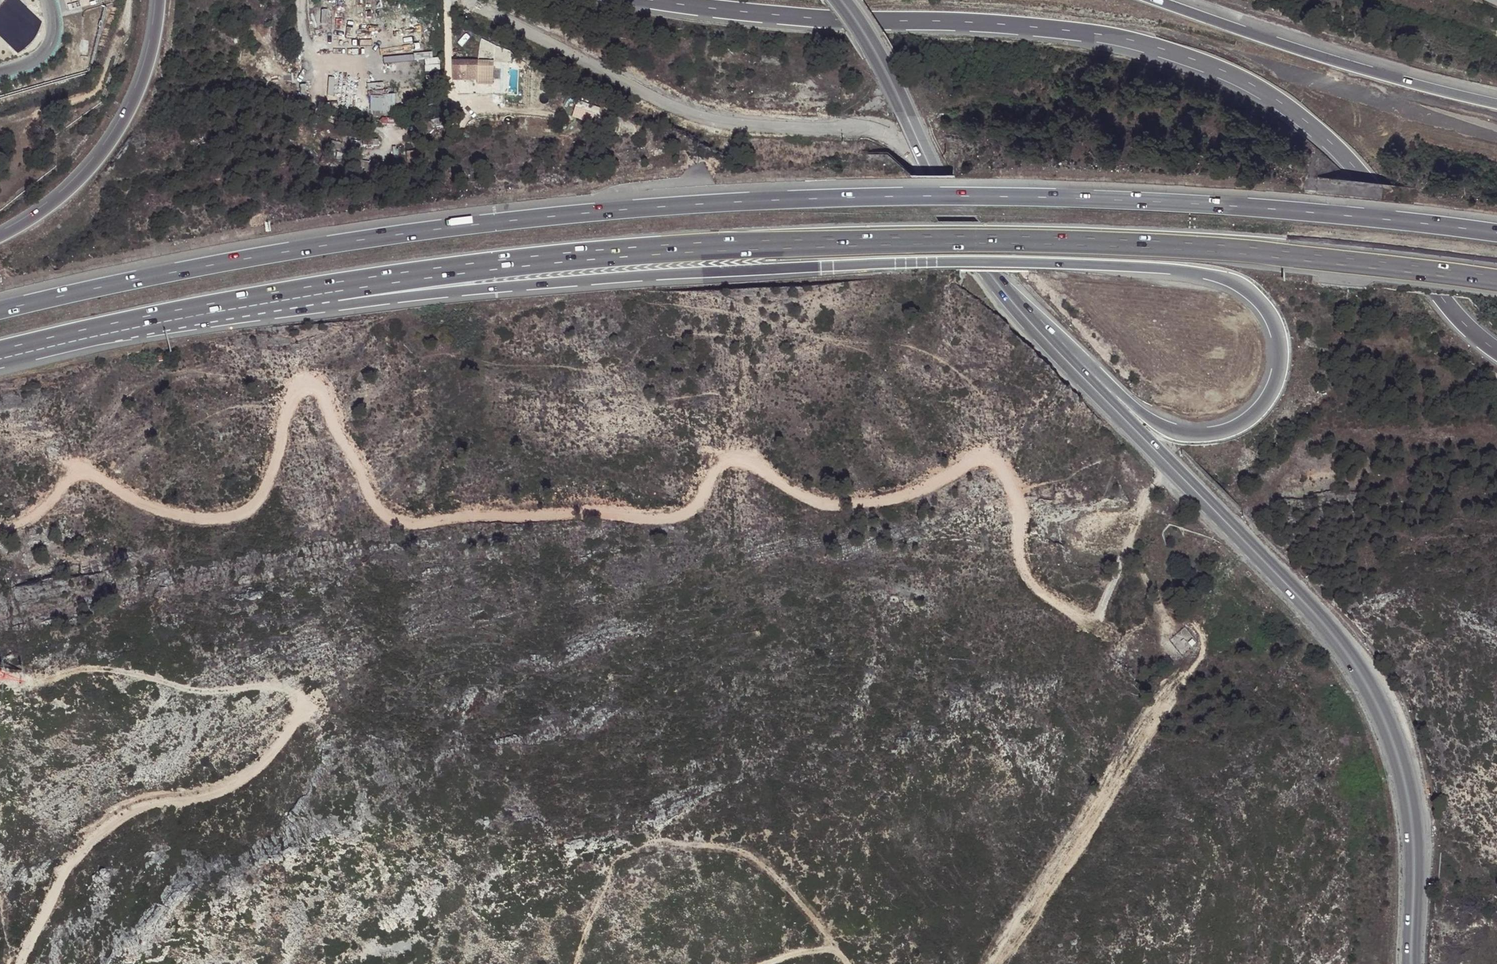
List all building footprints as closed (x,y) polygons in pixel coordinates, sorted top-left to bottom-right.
[(452,63),(452,74),(463,74),(463,82),(483,82),(482,80),(478,81),(478,71),(478,63),(452,63)] [(371,93),(371,111),(394,111),(394,93),(371,93)] [(418,149),(407,151),(409,163),(419,161),(418,149)]
